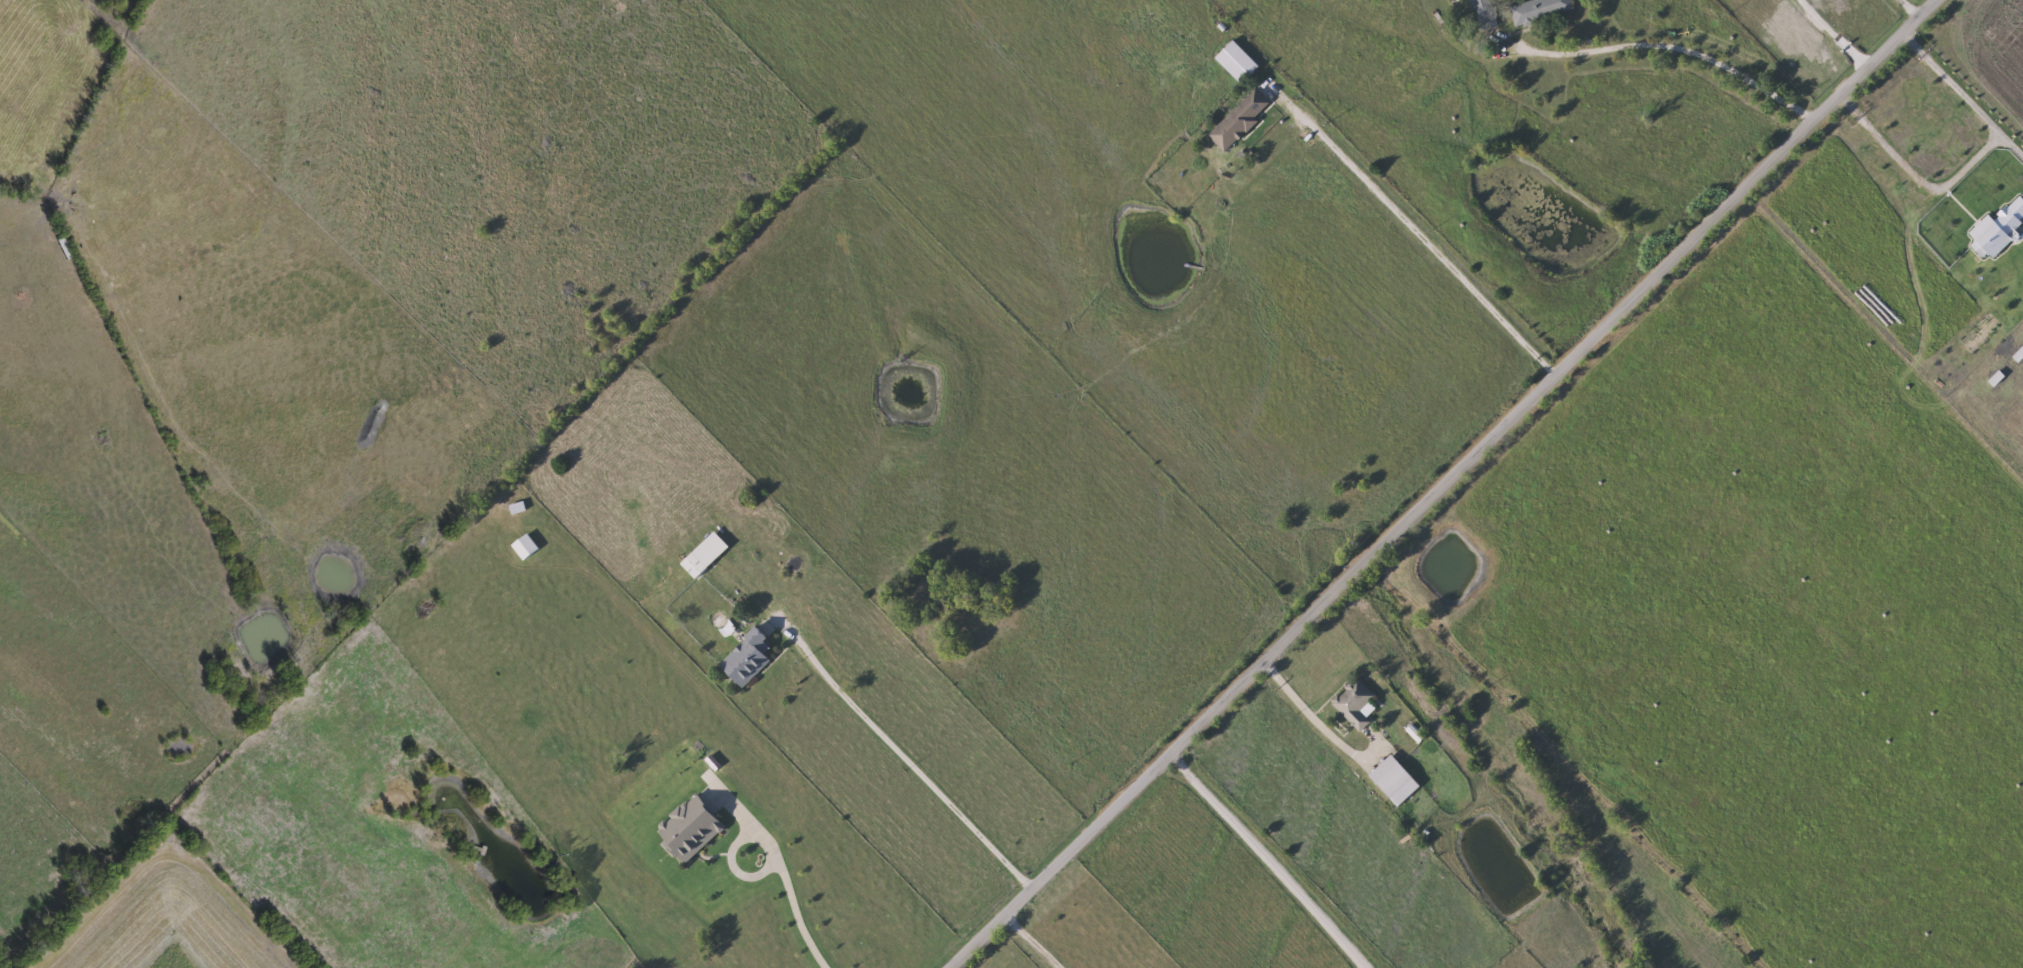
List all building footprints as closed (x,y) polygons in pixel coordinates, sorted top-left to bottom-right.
[(1484,34),(1476,0),(1494,0),(1501,29),(1484,34)] [(1512,5),(1533,0),(1574,0),(1577,13),(1518,27),(1512,5)] [(1275,106),(1226,153),(1210,136),(1258,89),(1275,106)] [(530,511),(515,516),(513,507),(527,502),(530,511)] [(684,565),(695,554),(710,570),(699,581),(684,565)] [(721,666),(759,628),(777,647),(769,655),(775,661),(745,690),(721,666)] [(1363,734),(1334,704),(1360,679),(1379,699),(1363,713),(1373,723),(1363,734)] [(1422,787),(1401,807),(1372,777),(1393,756),(1422,787)] [(729,827),(688,865),(658,834),(699,796),(729,827)]
